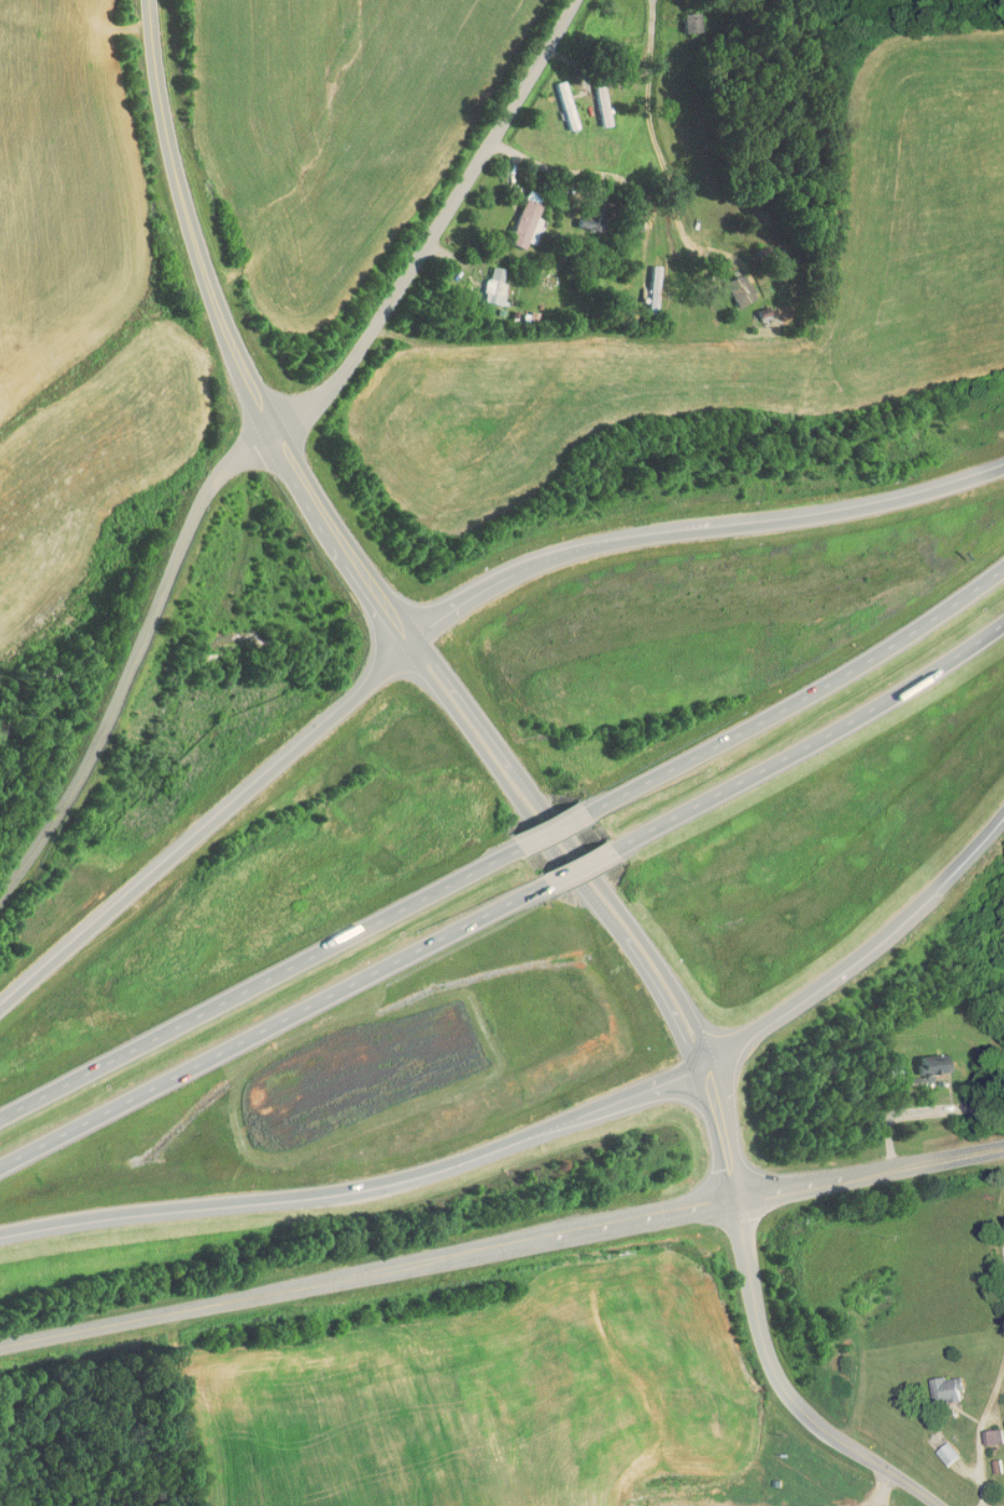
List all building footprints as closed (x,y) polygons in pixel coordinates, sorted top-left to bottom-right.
[(567,124),(558,77),(549,78),(558,125),(567,124)] [(591,121),(600,120),(597,81),(587,82),(591,121)] [(532,199),(516,192),(498,236),(514,243),(532,199)] [(534,214),(526,211),(519,234),(526,237),(534,214)] [(493,299),(497,276),(493,276),(495,263),(480,260),(474,295),(493,299)] [(649,303),(651,260),(641,260),(640,303),(649,303)] [(728,301),(747,291),(734,266),(715,277),(728,301)] [(911,1074),(923,1073),(923,1068),(939,1067),(939,1061),(937,1061),(937,1049),(910,1051),(911,1074)] [(925,1396),(953,1393),(952,1384),(956,1383),(955,1370),(923,1374),(925,1396)] [(976,1426),(979,1440),(995,1436),(993,1423),(976,1426)]
